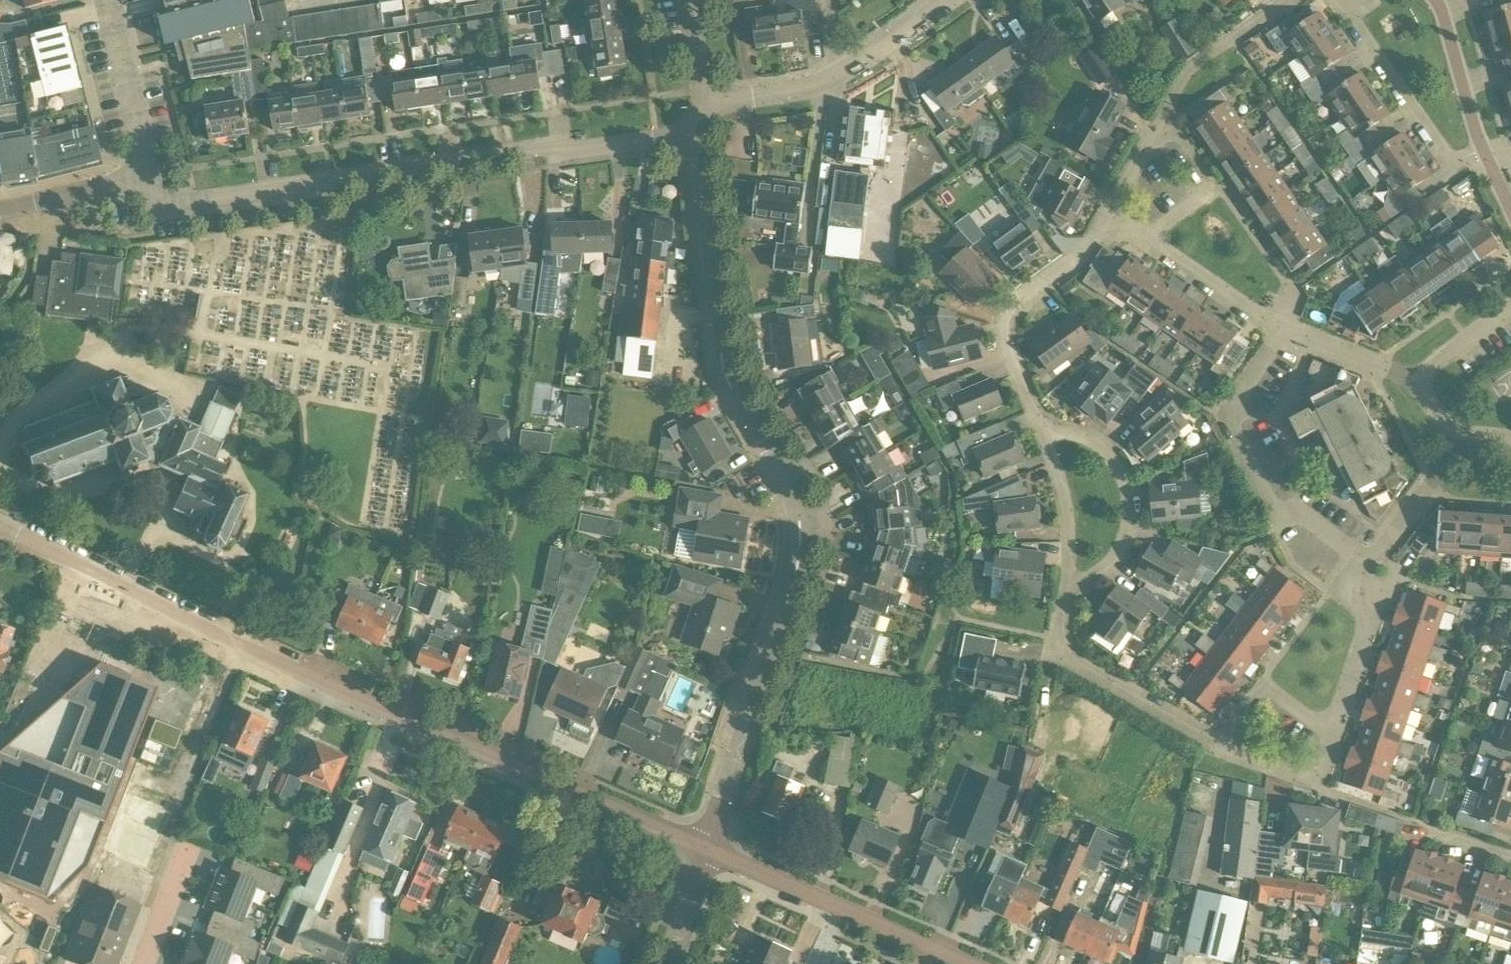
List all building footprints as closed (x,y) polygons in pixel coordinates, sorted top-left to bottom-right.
[(25,9),(57,0),(56,0),(23,0),(25,9)] [(257,23),(251,0),(165,0),(169,14),(160,15),(169,53),(178,51),(181,62),(182,62),(181,56),(187,55),(193,80),(232,74),(253,71),(251,61),(250,50),(246,24),(257,23)] [(257,23),(246,24),(250,50),(298,42),(294,17),(290,18),(286,0),(261,7),(264,21),(261,21),(261,22),(257,23)] [(519,9),(517,0),(511,0),(503,1),(505,11),(519,9)] [(591,21),(620,16),(617,0),(587,0),(591,21)] [(781,45),(806,41),(805,32),(819,30),(820,34),(821,34),(816,0),(806,0),(788,3),(790,14),(777,16),(781,45)] [(1099,22),(1123,5),(1120,0),(1084,0),(1099,22)] [(1509,7),(1483,15),(1490,39),(1510,33),(1510,0),(1507,0),(1509,7)] [(558,2),(547,3),(549,17),(560,15),(558,2)] [(493,3),(479,5),(480,15),(494,13),(493,3)] [(385,29),(381,4),(368,6),(372,31),(385,29)] [(480,15),(479,5),(466,7),(467,17),(480,15)] [(372,31),(368,6),(356,7),(360,33),(372,31)] [(356,7),(344,9),(348,35),(360,33),(356,7)] [(781,45),(777,16),(764,18),(762,7),(746,9),(748,22),(753,21),(757,49),(781,45)] [(344,9),(331,11),(335,37),(348,35),(344,9)] [(432,12),(434,22),(446,20),(445,10),(432,12)] [(335,37),(331,11),(318,14),(322,39),(335,37)] [(434,22),(432,12),(418,14),(419,24),(434,22)] [(1299,58),(1334,34),(1320,13),(1298,29),(1291,19),(1266,36),(1279,54),(1291,46),(1299,58)] [(318,14),(306,15),(310,40),(322,39),(318,14)] [(306,15),(294,17),(298,42),(310,40),(306,15)] [(395,28),(409,26),(407,16),(393,18),(395,28)] [(623,41),(620,16),(591,21),(594,45),(623,41)] [(495,18),(481,20),(483,30),(496,28),(495,18)] [(483,30),(481,20),(468,23),(469,32),(483,30)] [(1161,30),(1182,62),(1197,53),(1177,20),(1161,30)] [(7,105),(24,102),(26,117),(35,178),(97,163),(63,28),(29,36),(25,21),(10,25),(0,24),(0,104),(7,105)] [(457,24),(434,28),(435,39),(459,35),(457,24)] [(554,45),(563,44),(560,26),(551,27),(554,45)] [(435,39),(434,28),(408,32),(413,60),(426,57),(424,41),(435,39)] [(1490,39),(1497,63),(1510,59),(1510,33),(1490,39)] [(399,34),(385,36),(387,45),(401,43),(399,34)] [(1334,34),(1299,58),(1312,78),(1301,86),(1308,96),(1333,79),(1326,70),(1348,54),(1334,34)] [(977,51),(963,61),(982,87),(1014,64),(1018,69),(1029,61),(1016,43),(1005,51),(997,39),(979,53),(977,51)] [(628,73),(623,41),(594,45),(598,69),(600,78),(628,73)] [(1264,54),(1254,41),(1244,48),(1254,61),(1264,54)] [(513,64),(501,66),(497,44),(486,46),(489,68),(493,97),(517,93),(513,64)] [(325,45),(311,47),(313,56),(326,54),(325,45)] [(313,56),(311,47),(298,49),(299,58),(313,56)] [(566,49),(569,63),(579,61),(577,47),(566,49)] [(1100,85),(1115,75),(1096,47),(1081,58),(1100,85)] [(549,52),(553,76),(566,74),(562,50),(549,52)] [(537,61),(513,64),(517,93),(542,89),(540,78),(553,76),(549,52),(536,54),(537,61)] [(463,60),(448,62),(447,58),(438,60),(439,70),(440,70),(441,75),(445,104),(470,101),(465,72),(463,60)] [(264,59),(251,61),(253,71),(256,94),(269,93),(268,91),(264,59)] [(981,88),(982,87),(963,61),(948,72),(949,74),(931,87),(944,107),(934,114),(947,132),(958,124),(949,112),(960,103),(961,105),(969,107),(986,95),(981,88)] [(392,76),(379,78),(383,102),(395,100),(397,112),(422,108),(418,79),(417,79),(415,68),(391,72),(392,76)] [(493,97),(489,68),(465,72),(470,101),(493,97)] [(418,79),(422,108),(445,104),(441,75),(440,70),(439,70),(429,72),(430,77),(418,79)] [(1248,86),(1258,80),(1251,70),(1241,77),(1248,86)] [(253,71),(232,74),(237,102),(206,107),(211,141),(251,135),(246,104),(258,102),(256,94),(253,71)] [(1333,79),(1308,96),(1316,107),(1327,99),(1341,119),(1376,94),(1362,74),(1340,89),(1333,79)] [(379,78),(366,80),(365,76),(341,80),(348,119),(371,116),(369,104),(383,102),(379,78)] [(348,119),(341,80),(325,82),(327,93),(319,94),(324,123),(348,119)] [(324,123),(319,94),(317,83),(293,87),(300,127),(324,123)] [(1503,86),(1510,110),(1510,109),(1510,83),(1503,86)] [(268,91),(269,93),(274,130),(300,127),(293,87),(268,91)] [(1208,144),(1240,121),(1228,103),(1234,99),(1226,88),(1189,113),(1195,122),(1189,126),(1200,141),(1204,138),(1208,144)] [(1104,136),(1121,106),(1097,92),(1079,122),(1075,122),(1071,123),(1068,129),(1068,134),(1071,137),(1067,143),(1096,159),(1098,156),(1103,159),(1113,142),(1104,136)] [(1376,94),(1341,119),(1349,130),(1337,138),(1350,157),(1375,140),(1368,130),(1390,115),(1376,94)] [(1,186),(0,184),(35,178),(26,117),(24,102),(7,105),(0,104),(0,187),(1,186)] [(1274,124),(1284,117),(1277,108),(1267,114),(1274,124)] [(863,165),(870,111),(846,109),(840,162),(863,165)] [(891,114),(870,111),(863,165),(884,168),(891,114)] [(1284,117),(1274,124),(1280,134),(1290,127),(1284,117)] [(1240,121),(1208,144),(1220,161),(1253,139),(1240,121)] [(1382,150),(1375,140),(1350,157),(1358,168),(1369,160),(1383,179),(1418,155),(1404,134),(1382,150)] [(1253,139),(1220,161),(1232,179),(1265,156),(1253,139)] [(1019,155),(1035,163),(1040,151),(1017,140),(1008,159),(1015,162),(1019,155)] [(1298,159),(1308,152),(1302,143),(1292,150),(1298,159)] [(992,146),(980,144),(978,157),(990,159),(992,146)] [(1308,152),(1298,159),(1305,169),(1315,162),(1308,152)] [(1418,155),(1383,179),(1390,190),(1385,207),(1392,218),(1417,201),(1410,191),(1432,175),(1418,155)] [(1277,174),(1265,156),(1232,179),(1245,197),(1277,174)] [(1073,224),(1088,198),(1078,192),(1086,178),(1063,165),(1040,205),(1044,207),(1055,214),(1053,217),(1061,228),(1069,222),(1073,224)] [(832,210),(830,228),(863,232),(870,176),(836,172),(832,210)] [(1290,192),(1277,174),(1245,197),(1257,214),(1290,192)] [(1323,195),(1333,188),(1326,178),(1316,185),(1323,195)] [(1469,178),(1454,188),(1457,193),(1472,183),(1469,178)] [(796,247),(799,223),(800,224),(805,185),(774,181),(774,185),(757,183),(753,217),(787,222),(784,246),(777,245),(774,268),(809,273),(812,249),(796,247)] [(1009,182),(999,190),(1004,196),(1014,189),(1009,182)] [(1333,188),(1323,195),(1330,204),(1340,198),(1333,188)] [(1012,273),(1043,250),(1032,235),(1042,228),(1014,189),(1004,196),(1024,224),(993,246),(1012,273)] [(1433,196),(1440,206),(1449,200),(1443,190),(1433,196)] [(1302,209),(1290,192),(1257,214),(1269,232),(1302,209)] [(1440,206),(1433,196),(1424,203),(1430,213),(1440,206)] [(1037,221),(1044,207),(1040,205),(1030,200),(1027,206),(1037,221)] [(827,246),(830,228),(832,210),(821,208),(817,245),(827,246)] [(1302,209),(1269,232),(1282,250),(1314,227),(1302,209)] [(1398,221),(1405,231),(1414,224),(1407,214),(1398,221)] [(1456,229),(1482,266),(1490,261),(1487,256),(1500,247),(1477,214),(1456,229)] [(640,240),(642,241),(642,240),(656,242),(653,263),(676,266),(677,253),(669,252),(670,244),(673,244),(676,223),(672,222),(671,219),(648,216),(646,219),(643,218),(642,223),(631,221),(629,238),(640,239),(640,240)] [(1405,231),(1398,221),(1388,228),(1395,237),(1405,231)] [(581,273),(584,253),(583,224),(555,225),(555,250),(544,250),(536,314),(555,316),(560,273),(581,273)] [(612,224),(583,224),(584,253),(613,252),(612,224)] [(1314,227),(1282,250),(1285,255),(1281,258),(1292,273),(1307,263),(1314,272),(1335,257),(1314,227)] [(1366,235),(1360,227),(1350,234),(1356,243),(1366,235)] [(523,229),(498,232),(503,269),(528,265),(526,251),(530,250),(527,231),(523,231),(523,229)] [(1456,229),(1438,242),(1461,274),(1471,267),(1474,272),(1482,266),(1456,229)] [(503,269),(498,232),(471,236),(473,251),(469,251),(472,273),(503,269)] [(975,305),(998,282),(968,251),(974,245),(961,232),(940,253),(951,265),(942,274),(955,288),(957,286),(975,305)] [(0,235),(0,274),(10,276),(14,237),(0,235)] [(1372,239),(1362,246),(1369,256),(1379,249),(1372,239)] [(642,241),(640,259),(635,258),(632,281),(627,281),(619,336),(630,338),(627,364),(625,375),(652,378),(656,341),(657,341),(665,284),(668,284),(670,269),(675,270),(676,266),(653,263),(656,242),(642,240),(642,241)] [(1438,242),(1421,254),(1446,291),(1454,286),(1451,281),(1461,274),(1438,242)] [(400,248),(401,260),(393,261),(389,267),(390,277),(396,282),(404,280),(407,301),(453,295),(457,267),(433,271),(430,244),(400,248)] [(1369,256),(1362,246),(1353,252),(1360,262),(1369,256)] [(1127,304),(1149,271),(1144,267),(1147,263),(1131,252),(1128,258),(1119,252),(1102,275),(1093,268),(1083,282),(1105,297),(1109,291),(1127,304)] [(47,298),(33,296),(32,306),(46,308),(45,316),(111,324),(114,300),(119,300),(124,260),(80,254),(78,265),(52,261),(47,298)] [(1446,291),(1421,254),(1403,266),(1426,299),(1435,292),(1439,297),(1446,291)] [(1403,266),(1402,267),(1395,257),(1378,268),(1385,279),(1411,316),(1419,310),(1416,306),(1426,299),(1403,266)] [(609,258),(604,292),(616,294),(622,260),(609,258)] [(1167,283),(1149,271),(1127,304),(1144,316),(1167,283)] [(456,277),(452,304),(466,306),(470,279),(456,277)] [(1385,279),(1367,291),(1390,324),(1400,317),(1403,321),(1411,316),(1385,279)] [(1077,288),(1071,281),(1060,289),(1066,296),(1077,288)] [(1167,283),(1144,316),(1162,328),(1185,295),(1167,283)] [(1390,324),(1367,291),(1349,304),(1353,310),(1346,315),(1335,310),(1330,322),(1357,333),(1357,334),(1376,342),(1380,330),(1390,324)] [(1203,307),(1185,295),(1162,328),(1180,340),(1203,307)] [(807,321),(817,320),(815,305),(777,310),(779,324),(772,325),(774,342),(776,342),(780,370),(813,366),(807,321)] [(935,368),(981,356),(974,327),(957,332),(953,318),(954,314),(927,306),(924,318),(929,339),(927,339),(935,368)] [(1221,320),(1203,307),(1180,340),(1198,353),(1221,320)] [(435,311),(434,325),(447,326),(448,312),(435,311)] [(1072,316),(1032,345),(1051,372),(1090,343),(1098,353),(1108,344),(1103,341),(1091,330),(1085,334),(1072,316)] [(1221,320),(1198,353),(1215,365),(1211,370),(1225,380),(1247,348),(1236,340),(1244,330),(1228,319),(1226,323),(1221,320)] [(1123,347),(1130,337),(1121,331),(1114,341),(1123,347)] [(630,338),(619,336),(616,362),(627,364),(630,338)] [(1140,344),(1130,337),(1123,347),(1133,354),(1140,344)] [(862,351),(877,380),(894,372),(878,342),(862,351)] [(912,394),(931,384),(912,349),(893,359),(912,394)] [(1159,372),(1166,362),(1156,355),(1149,365),(1159,372)] [(1361,378),(1348,373),(1342,371),(1342,372),(1314,360),(1312,366),(1320,382),(1306,389),(1312,400),(1311,400),(1318,413),(1312,415),(1310,411),(1290,421),(1300,440),(1325,428),(1364,505),(1365,505),(1371,516),(1378,522),(1396,498),(1397,499),(1409,482),(1399,475),(1356,390),(1361,378)] [(1166,362),(1159,372),(1169,378),(1175,368),(1166,362)] [(1123,382),(1121,384),(1132,393),(1130,396),(1139,402),(1157,378),(1136,364),(1122,382),(1123,382)] [(589,370),(587,387),(597,388),(600,372),(589,370)] [(816,419),(845,401),(835,384),(839,381),(833,370),(794,393),(801,404),(805,402),(816,419)] [(1108,424),(1132,393),(1121,384),(1123,382),(1122,382),(1108,371),(1100,382),(1091,374),(1071,400),(1095,418),(1097,416),(1108,424)] [(891,374),(880,380),(889,394),(899,388),(891,374)] [(1187,391),(1194,381),(1184,374),(1177,384),(1187,391)] [(234,411),(212,401),(211,401),(200,428),(179,419),(170,415),(170,414),(175,414),(175,411),(170,411),(167,402),(170,398),(168,397),(165,400),(155,396),(155,391),(153,391),(153,396),(143,400),(141,395),(140,396),(139,392),(140,390),(139,389),(137,390),(133,388),(132,387),(131,387),(127,378),(128,377),(127,376),(126,377),(118,380),(120,377),(118,376),(116,380),(104,385),(102,381),(100,382),(102,386),(89,391),(85,389),(85,391),(88,393),(92,402),(73,410),(72,406),(70,407),(71,410),(53,417),(52,414),(50,414),(51,418),(34,425),(32,421),(30,422),(32,426),(24,429),(23,427),(22,429),(23,430),(21,435),(19,435),(19,437),(21,437),(24,446),(23,446),(19,445),(18,447),(22,448),(32,475),(31,479),(33,480),(34,476),(41,474),(39,478),(41,482),(45,484),(49,482),(50,478),(53,484),(51,488),(53,489),(55,485),(75,478),(76,481),(78,481),(77,477),(94,470),(96,474),(98,473),(96,469),(115,462),(119,471),(117,475),(119,476),(121,472),(133,468),(135,471),(137,471),(135,467),(148,462),(152,464),(152,463),(187,479),(173,510),(192,519),(189,528),(187,528),(187,529),(189,529),(203,535),(202,537),(206,547),(215,551),(224,547),(229,536),(239,540),(247,521),(237,517),(247,495),(225,485),(217,482),(225,464),(215,460),(223,442),(221,441),(234,411)] [(966,421),(1004,406),(993,379),(963,392),(958,381),(936,390),(944,410),(959,404),(966,421)] [(219,387),(212,401),(234,411),(241,397),(219,387)] [(930,405),(923,393),(912,399),(919,411),(930,405)] [(1191,424),(1181,413),(1164,393),(1140,414),(1148,423),(1146,425),(1145,430),(1144,429),(1132,440),(1135,444),(1133,448),(1141,458),(1146,457),(1149,460),(1160,451),(1165,452),(1172,446),(1171,441),(1191,424)] [(591,398),(584,397),(580,426),(587,427),(591,398)] [(845,401),(816,419),(826,436),(821,438),(828,449),(836,445),(836,444),(866,426),(859,415),(855,418),(845,401)] [(902,419),(913,413),(908,404),(896,409),(902,419)] [(703,472),(731,455),(710,420),(699,426),(693,416),(668,431),(675,442),(682,438),(696,461),(689,465),(695,476),(702,471),(703,472)] [(485,418),(481,440),(503,445),(507,422),(485,418)] [(874,421),(866,426),(836,444),(836,445),(842,455),(847,453),(856,470),(886,451),(876,435),(881,432),(874,421)] [(999,424),(957,441),(942,448),(947,460),(962,453),(965,459),(977,454),(986,477),(1023,462),(1021,456),(1024,453),(1019,441),(1014,440),(1012,435),(1005,438),(999,424)] [(522,430),(520,449),(550,453),(553,434),(522,430)] [(938,458),(933,448),(920,456),(925,465),(938,458)] [(897,469),(886,451),(856,470),(866,487),(863,489),(869,500),(907,477),(901,466),(897,469)] [(945,467),(939,457),(938,458),(927,465),(933,475),(945,467)] [(1200,496),(1206,496),(1203,467),(1185,474),(1186,483),(1151,486),(1154,522),(1177,520),(1178,528),(1195,533),(1199,518),(1202,518),(1200,496)] [(1039,521),(1042,518),(1041,506),(1036,504),(1035,499),(1022,501),(1021,495),(1024,491),(1023,479),(1019,476),(963,500),(965,512),(996,507),(1000,532),(1039,527),(1039,521)] [(912,485),(907,477),(869,500),(870,513),(875,512),(877,531),(912,528),(912,527),(909,508),(914,508),(912,485)] [(695,559),(701,560),(741,567),(741,563),(745,560),(746,551),(744,548),(749,520),(720,515),(723,496),(681,488),(675,527),(700,531),(695,559)] [(1459,555),(1462,515),(1450,514),(1441,507),(1429,523),(1411,547),(1421,555),(1429,545),(1437,546),(1437,553),(1459,555)] [(1462,515),(1459,555),(1481,556),(1484,511),(1475,510),(1474,516),(1462,515)] [(1484,511),(1481,556),(1502,558),(1505,518),(1493,517),(1494,512),(1484,511)] [(582,515),(579,531),(598,535),(602,519),(582,515)] [(1505,518),(1502,558),(1510,559),(1510,518),(1505,518)] [(345,530),(333,526),(330,536),(341,540),(345,530)] [(871,565),(904,576),(911,556),(915,557),(919,547),(916,527),(912,527),(912,528),(877,531),(873,544),(878,545),(871,565)] [(567,549),(552,545),(548,561),(564,564),(567,549)] [(1206,551),(1201,559),(1181,547),(1175,558),(1152,545),(1147,553),(1144,551),(1138,562),(1141,564),(1137,572),(1170,591),(1178,576),(1191,583),(1194,578),(1205,585),(1220,559),(1206,551)] [(1041,597),(1045,566),(1022,563),(1024,551),(998,548),(994,579),(1007,581),(1005,592),(1041,597)] [(567,549),(554,611),(548,640),(544,660),(556,665),(570,634),(567,632),(583,596),(579,594),(590,570),(595,568),(598,563),(567,549)] [(1259,589),(1294,616),(1301,608),(1297,605),(1306,593),(1262,559),(1257,565),(1269,575),(1259,589)] [(952,564),(941,560),(934,582),(945,586),(952,564)] [(861,581),(857,593),(890,604),(890,605),(899,608),(903,595),(898,594),(904,576),(871,565),(865,583),(861,581)] [(676,566),(669,587),(666,596),(695,605),(683,641),(718,653),(724,636),(729,638),(733,627),(739,609),(711,599),(718,579),(676,566)] [(377,595),(360,588),(351,583),(344,599),(348,601),(337,626),(359,636),(377,595)] [(1478,596),(1479,584),(1467,583),(1466,595),(1478,596)] [(1479,584),(1478,596),(1489,597),(1490,585),(1479,584)] [(397,585),(393,596),(401,599),(406,589),(397,585)] [(1510,599),(1510,587),(1500,586),(1499,598),(1510,599)] [(450,595),(430,587),(420,613),(441,621),(450,595)] [(1143,590),(1136,600),(1118,587),(1101,610),(1107,614),(1095,631),(1117,646),(1129,630),(1134,634),(1151,611),(1162,619),(1170,609),(1143,590)] [(1294,616),(1259,589),(1248,604),(1235,594),(1231,600),(1275,633),(1284,622),(1288,625),(1294,616)] [(848,604),(842,623),(875,634),(875,633),(881,615),(886,616),(890,605),(890,604),(857,593),(848,590),(844,602),(848,604)] [(1399,605),(1396,614),(1439,629),(1444,612),(1459,617),(1462,609),(1409,591),(1404,606),(1399,605)] [(377,595),(359,636),(381,646),(392,621),(397,623),(404,607),(377,595)] [(1275,633),(1231,600),(1226,605),(1239,615),(1228,629),(1264,657),(1270,648),(1266,645),(1275,633)] [(539,607),(532,637),(548,640),(554,611),(539,607)] [(1183,618),(1170,609),(1162,619),(1176,628),(1183,618)] [(1439,629),(1396,614),(1393,625),(1397,626),(1393,640),(1446,658),(1448,651),(1433,646),(1439,629)] [(875,634),(842,623),(836,641),(831,640),(827,653),(869,666),(880,634),(875,633),(875,634)] [(448,624),(445,631),(438,628),(436,635),(433,633),(428,646),(427,646),(420,664),(444,673),(443,675),(459,681),(474,642),(475,638),(473,634),(448,624)] [(1,673),(7,653),(6,653),(13,631),(0,627),(0,672),(1,673)] [(1264,657),(1228,629),(1217,644),(1204,634),(1200,640),(1245,674),(1253,662),(1257,665),(1264,657)] [(976,670),(972,686),(1019,695),(1026,665),(992,658),(996,639),(965,633),(958,666),(976,670)] [(1245,674),(1200,640),(1196,646),(1208,655),(1197,670),(1233,697),(1239,688),(1236,685),(1245,674)] [(1383,652),(1380,662),(1423,677),(1428,660),(1443,665),(1446,658),(1393,640),(1388,654),(1383,652)] [(500,645),(489,692),(520,699),(524,680),(523,679),(526,667),(527,668),(533,643),(524,641),(522,650),(500,645)] [(627,667),(619,685),(634,692),(634,691),(642,695),(646,696),(659,702),(676,665),(637,646),(632,658),(627,667)] [(1448,650),(1448,651),(1446,658),(1456,661),(1459,653),(1448,650)] [(1381,674),(1376,688),(1430,706),(1432,699),(1417,694),(1423,677),(1380,662),(1377,672),(1381,674)] [(1476,662),(1472,672),(1482,675),(1486,666),(1476,662)] [(619,685),(627,667),(619,663),(615,670),(595,678),(593,682),(564,669),(546,708),(572,720),(571,723),(572,727),(571,730),(573,734),(587,741),(591,739),(596,729),(590,727),(608,689),(619,685)] [(0,753),(0,884),(52,904),(87,869),(132,754),(158,687),(98,664),(38,717),(30,736),(23,755),(5,749),(0,753)] [(1233,697),(1197,670),(1187,684),(1174,674),(1169,681),(1213,715),(1223,702),(1227,705),(1233,697)] [(1507,672),(1502,684),(1510,687),(1510,673),(1507,672)] [(1502,684),(1498,696),(1510,701),(1510,687),(1502,684)] [(1367,700),(1364,710),(1406,724),(1412,707),(1427,712),(1430,706),(1376,688),(1372,702),(1367,700)] [(667,766),(683,731),(682,731),(681,734),(652,721),(661,703),(659,702),(642,695),(634,713),(630,711),(617,739),(646,752),(644,756),(667,766)] [(1450,711),(1454,701),(1441,697),(1438,707),(1450,711)] [(226,743),(219,758),(246,770),(268,722),(240,710),(226,743)] [(1365,722),(1360,736),(1414,754),(1416,747),(1401,741),(1406,724),(1364,710),(1360,720),(1365,722)] [(1446,723),(1449,714),(1438,710),(1435,719),(1446,723)] [(154,719),(138,759),(167,771),(183,731),(154,719)] [(1479,754),(1507,763),(1510,753),(1510,726),(1504,723),(1496,746),(1483,741),(1479,754)] [(850,789),(860,733),(852,732),(851,739),(833,736),(824,784),(850,789)] [(1414,754),(1360,736),(1356,749),(1351,748),(1348,758),(1390,772),(1396,755),(1411,760),(1414,754)] [(1416,747),(1414,754),(1425,757),(1428,749),(1416,745),(1416,747)] [(332,790),(345,758),(343,757),(344,754),(333,749),(332,752),(318,746),(304,778),(332,790)] [(1022,750),(1017,772),(1014,789),(991,844),(1002,849),(1036,768),(1039,769),(1045,754),(1024,746),(1023,750),(1022,750)] [(1462,748),(1455,764),(1470,771),(1477,755),(1462,748)] [(1017,772),(1022,750),(1013,749),(1008,770),(1017,772)] [(1479,754),(1472,775),(1485,780),(1481,793),(1510,803),(1510,777),(1504,774),(1507,763),(1479,754)] [(1390,772),(1348,758),(1344,768),(1349,769),(1344,784),(1382,797),(1380,804),(1395,810),(1397,802),(1400,794),(1385,789),(1390,772)] [(263,759),(253,786),(266,791),(277,764),(263,759)] [(798,824),(805,809),(797,806),(805,787),(789,780),(794,769),(779,763),(774,774),(771,773),(766,786),(772,789),(763,811),(790,822),(790,821),(798,824)] [(989,848),(991,844),(1014,789),(969,770),(945,828),(929,822),(921,842),(924,844),(920,855),(922,856),(911,881),(917,883),(915,886),(929,892),(931,889),(936,891),(946,866),(948,867),(953,855),(952,854),(960,836),(989,848)] [(1192,775),(1179,830),(1194,833),(1197,818),(1207,820),(1217,777),(1197,772),(1196,776),(1192,775)] [(292,774),(282,797),(295,803),(305,779),(292,774)] [(889,816),(901,787),(879,777),(866,806),(889,816)] [(1435,779),(1433,785),(1446,789),(1448,783),(1435,779)] [(864,785),(857,782),(852,793),(859,796),(864,785)] [(932,796),(947,803),(953,789),(938,782),(932,796)] [(417,841),(424,824),(411,819),(417,804),(389,791),(363,851),(392,863),(404,835),(417,841)] [(1481,793),(1473,816),(1460,811),(1455,824),(1484,833),(1488,822),(1510,830),(1510,803),(1481,793)] [(1253,879),(1263,803),(1231,799),(1221,874),(1253,879)] [(292,922),(284,941),(338,963),(343,963),(351,946),(313,930),(364,809),(345,801),(326,846),(325,845),(292,922)] [(1377,828),(1379,814),(1351,804),(1346,818),(1377,828)] [(470,850),(485,818),(460,807),(446,840),(447,840),(443,848),(452,852),(455,844),(470,850)] [(1291,807),(1287,835),(1261,832),(1256,876),(1273,878),(1275,864),(1284,865),(1287,847),(1310,850),(1315,810),(1291,807)] [(1310,850),(1307,869),(1340,873),(1342,860),(1339,860),(1341,842),(1335,841),(1339,813),(1315,810),(1310,850)] [(1405,823),(1379,814),(1377,828),(1401,836),(1405,823)] [(485,818),(470,850),(466,858),(466,860),(469,866),(476,869),(485,867),(490,869),(493,861),(494,861),(509,828),(485,818)] [(865,862),(867,857),(887,866),(900,837),(864,821),(851,850),(854,852),(852,857),(855,861),(861,864),(865,862)] [(1134,844),(1113,836),(1098,829),(1081,867),(1097,874),(1102,863),(1122,871),(1134,844)] [(1061,912),(1088,849),(1072,842),(1045,905),(1061,912)] [(318,857),(302,850),(295,867),(310,874),(318,857)] [(426,851),(405,900),(423,908),(433,884),(437,886),(448,860),(426,851)] [(1005,917),(1018,886),(1006,880),(1015,859),(1001,852),(991,875),(995,877),(982,907),(1005,917)] [(1425,902),(1440,859),(1437,858),(1437,855),(1428,852),(1425,855),(1417,852),(1412,868),(1400,864),(1388,900),(1408,907),(1411,897),(1425,902)] [(219,868),(212,888),(250,903),(256,888),(279,897),(286,879),(234,858),(229,872),(219,868)] [(1440,859),(1425,902),(1440,907),(1436,918),(1456,925),(1465,896),(1454,892),(1463,867),(1454,864),(1454,861),(1445,858),(1442,860),(1440,859)] [(399,868),(389,893),(401,898),(411,874),(399,868)] [(1477,900),(1465,896),(1456,925),(1490,936),(1508,882),(1505,881),(1505,878),(1496,875),(1494,877),(1485,875),(1477,900)] [(485,876),(472,904),(491,913),(504,885),(485,876)] [(603,933),(607,923),(604,916),(597,913),(601,904),(599,903),(600,901),(598,896),(591,893),(586,895),(585,897),(559,886),(560,884),(558,879),(551,876),(546,878),(545,880),(544,880),(540,890),(534,904),(549,911),(543,925),(584,943),(588,933),(595,936),(603,933)] [(1326,887),(1254,878),(1251,901),(1267,904),(1268,896),(1296,899),(1296,903),(1324,907),(1326,887)] [(1032,892),(1018,886),(1005,917),(1028,927),(1047,884),(1038,880),(1032,892)] [(1101,917),(1086,953),(1111,963),(1112,963),(1119,948),(1115,946),(1121,933),(1112,929),(1123,906),(1138,913),(1147,894),(1119,881),(1118,881),(1110,899),(1101,917)] [(1490,936),(1510,944),(1510,883),(1508,882),(1490,936)] [(139,906),(93,887),(66,960),(77,963),(117,963),(139,906)] [(213,911),(208,924),(260,944),(261,943),(249,939),(256,922),(244,918),(250,903),(212,888),(204,907),(213,911)] [(1225,960),(1239,902),(1207,894),(1193,953),(1225,960)] [(415,915),(419,906),(405,900),(401,909),(415,915)] [(1086,953),(1101,917),(1089,912),(1087,918),(1078,914),(1072,927),(1068,925),(1061,941),(1086,953)] [(354,917),(353,920),(354,923),(357,924),(361,923),(362,920),(361,917),(357,915),(354,917)] [(523,929),(502,920),(497,930),(494,928),(489,939),(493,941),(483,963),(508,963),(523,929)] [(186,952),(216,963),(226,963),(231,952),(253,961),(260,944),(208,924),(203,937),(194,933),(192,939),(191,939),(186,952)] [(48,925),(38,950),(47,954),(58,929),(48,925)] [(1360,942),(1384,946),(1386,933),(1362,929),(1360,942)] [(1404,935),(1402,948),(1412,950),(1414,937),(1404,935)] [(792,951),(758,936),(745,963),(786,963),(792,951)] [(1182,960),(1178,959),(1182,941),(1169,938),(1165,956),(1153,953),(1151,963),(1181,963),(1182,960)] [(186,952),(181,963),(216,963),(186,952)] [(256,963),(269,963),(271,959),(260,955),(256,963)]
